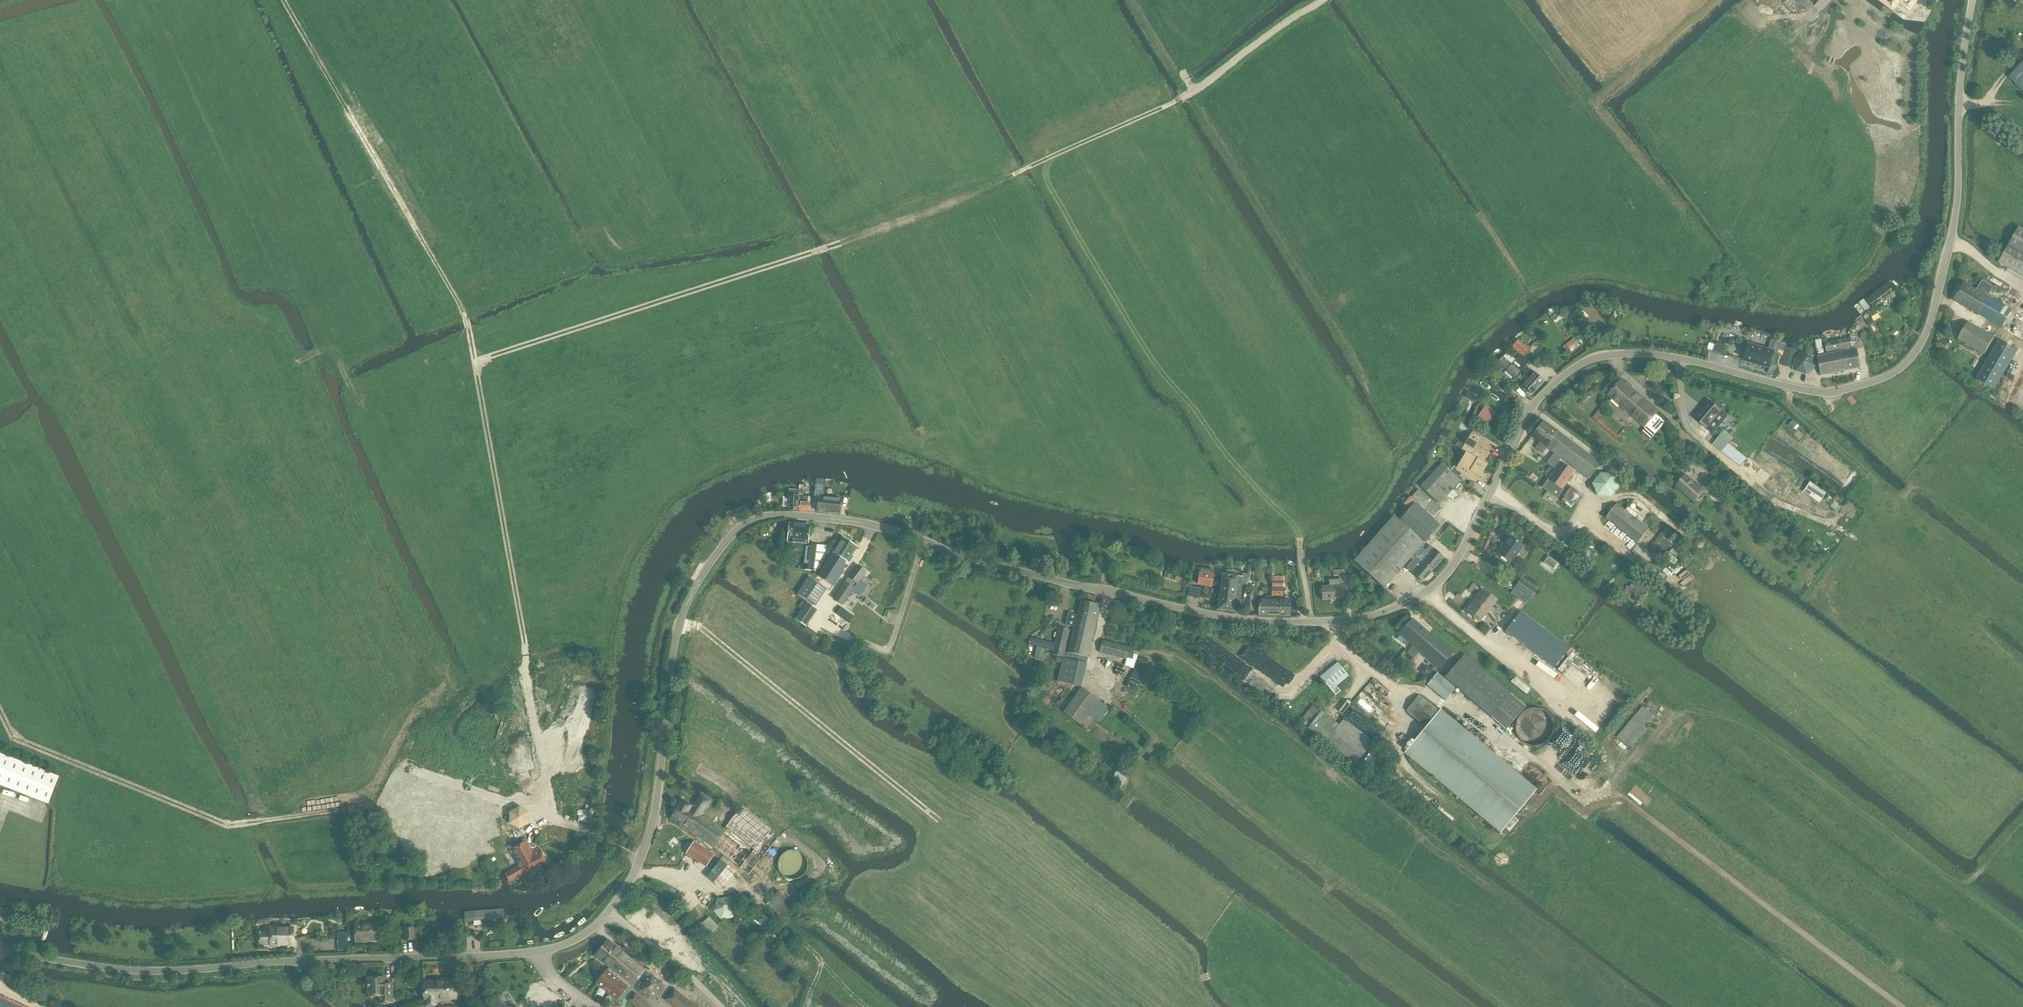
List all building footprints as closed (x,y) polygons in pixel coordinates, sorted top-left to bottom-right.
[(2010,77),(2022,90),(2022,64),(2010,77)] [(1999,262),(2022,276),(2022,230),(2019,228),(1999,262)] [(1988,297),(1994,287),(1982,280),(1977,290),(1965,283),(1954,301),(2002,328),(2012,311),(1988,297)] [(1859,301),(1867,312),(1886,297),(1879,287),(1859,301)] [(1869,314),(1874,322),(1880,318),(1876,310),(1869,314)] [(2022,315),(2020,314),(2017,314),(2015,314),(2012,315),(2009,317),(2007,319),(2006,321),(2006,325),(2006,328),(2006,330),(2007,332),(2009,334),(2012,336),(2015,337),(2017,337),(2020,337),(2022,336),(2022,335),(2022,316),(2022,315)] [(1874,323),(1870,317),(1865,320),(1869,326),(1874,323)] [(1985,354),(1994,338),(1969,323),(1959,339),(1985,354)] [(1729,330),(1729,331),(1727,341),(1747,344),(1748,334),(1745,333),(1729,330)] [(1846,351),(1846,349),(1853,347),(1851,338),(1824,343),(1827,352),(1840,350),(1840,352),(1817,356),(1821,376),(1860,368),(1857,349),(1846,351)] [(1524,356),(1529,350),(1518,339),(1513,345),(1524,356)] [(1819,354),(1824,353),(1821,339),(1816,340),(1819,354)] [(1571,340),(1567,343),(1571,349),(1575,345),(1571,340)] [(1999,340),(1976,379),(1994,390),(1997,385),(2017,351),(1999,340)] [(1716,344),(1714,351),(1726,355),(1728,347),(1716,344)] [(1745,359),(1744,361),(1769,368),(1774,351),(1749,344),(1747,353),(1745,354),(1744,357),(1745,359)] [(1787,345),(1783,344),(1781,344),(1778,354),(1782,355),(1779,365),(1790,368),(1794,350),(1786,348),(1787,345)] [(1801,352),(1793,360),(1796,371),(1807,374),(1816,367),(1814,355),(1804,352),(1802,352),(1801,352)] [(1515,360),(1507,353),(1502,359),(1498,364),(1506,371),(1513,378),(1521,370),(1528,362),(1520,355),(1515,360)] [(1523,377),(1521,379),(1525,383),(1523,385),(1532,394),(1543,382),(1534,373),(1530,369),(1527,372),(1523,377)] [(1645,427),(1659,412),(1622,380),(1609,395),(1645,427)] [(1472,394),(1469,399),(1476,403),(1479,398),(1472,394)] [(1666,407),(1672,401),(1666,395),(1660,402),(1666,407)] [(1710,401),(1695,418),(1714,434),(1729,417),(1710,401)] [(1483,409),(1478,418),(1487,424),(1493,415),(1483,409)] [(1600,464),(1557,431),(1543,421),(1531,436),(1539,442),(1535,448),(1542,453),(1546,447),(1589,480),(1600,464)] [(1724,430),(1712,445),(1741,467),(1747,459),(1736,450),(1739,446),(1731,440),(1733,437),(1724,430)] [(1482,462),(1489,452),(1481,447),(1485,442),(1471,434),(1461,450),(1466,453),(1482,462)] [(1482,462),(1466,453),(1456,469),(1469,477),(1473,472),(1480,476),(1487,465),(1482,462)] [(1548,480),(1542,488),(1556,498),(1563,490),(1561,489),(1573,471),(1572,470),(1561,462),(1548,480)] [(1438,502),(1453,487),(1459,480),(1442,463),(1421,486),(1438,502)] [(1610,496),(1617,487),(1612,475),(1600,474),(1593,484),(1598,495),(1610,496)] [(1695,504),(1705,491),(1686,475),(1675,487),(1695,504)] [(1820,503),(1827,493),(1811,482),(1804,492),(1820,503)] [(839,514),(840,499),(823,498),(824,485),(815,484),(814,498),(819,498),(818,511),(839,514)] [(1561,501),(1566,504),(1575,491),(1571,487),(1564,497),(1561,501)] [(1434,517),(1441,509),(1419,489),(1411,498),(1434,517)] [(789,492),(788,510),(795,510),(799,510),(799,502),(802,502),(803,496),(799,496),(799,490),(789,490),(789,492)] [(1833,499),(1835,495),(1830,491),(1827,495),(1828,495),(1825,500),(1829,503),(1832,498),(1833,499)] [(799,502),(799,510),(809,511),(809,497),(803,496),(802,502),(799,502)] [(1425,541),(1439,524),(1415,503),(1400,520),(1425,541)] [(1638,543),(1649,529),(1617,504),(1606,518),(1638,543)] [(744,518),(749,516),(745,508),(740,510),(744,518)] [(1355,561),(1354,561),(1384,588),(1424,543),(1397,520),(1394,516),(1355,561)] [(787,548),(787,549),(798,550),(797,552),(803,553),(802,570),(815,571),(828,546),(809,544),(811,526),(790,523),(788,542),(787,548)] [(1667,527),(1649,549),(1656,555),(1663,546),(1667,549),(1672,544),(1678,536),(1674,533),(1667,527)] [(1511,563),(1523,546),(1509,537),(1502,546),(1501,546),(1497,553),(1511,563)] [(833,586),(857,547),(842,538),(833,553),(818,576),(833,586)] [(1573,555),(1580,545),(1574,541),(1567,550),(1573,555)] [(1434,569),(1443,558),(1434,549),(1430,545),(1421,555),(1425,558),(1424,560),(1434,569)] [(1679,554),(1673,549),(1669,553),(1667,552),(1664,556),(1674,565),(1678,560),(1671,555),(1672,554),(1676,558),(1679,554)] [(1423,562),(1416,556),(1406,567),(1413,573),(1423,582),(1434,569),(1424,560),(1423,562)] [(849,578),(834,599),(843,604),(844,603),(853,590),(860,596),(867,586),(859,580),(866,571),(858,565),(848,577),(849,578)] [(1212,586),(1214,570),(1200,568),(1197,584),(1212,586)] [(1345,575),(1345,569),(1333,570),(1334,576),(1338,576),(1339,580),(1329,580),(1330,586),(1322,586),(1323,600),(1346,599),(1344,587),(1351,586),(1350,575),(1345,575)] [(1184,576),(1182,575),(1176,574),(1174,581),(1183,583),(1184,576)] [(1222,574),(1218,609),(1238,612),(1242,586),(1246,586),(1247,575),(1243,574),(1243,577),(1222,574)] [(809,578),(798,595),(814,606),(826,589),(809,578)] [(1529,599),(1536,590),(1521,579),(1515,588),(1529,599)] [(1283,597),(1284,584),(1283,584),(1283,582),(1272,582),(1272,587),(1272,588),(1272,596),(1278,596),(1278,600),(1280,600),(1280,607),(1279,607),(1278,609),(1271,609),(1271,616),(1289,616),(1290,601),(1286,601),(1286,597),(1283,597)] [(1630,588),(1629,595),(1635,596),(1634,602),(1639,603),(1640,597),(1644,597),(1645,589),(1642,589),(1642,585),(1637,584),(1637,586),(1631,585),(1630,588)] [(1266,596),(1266,600),(1259,600),(1258,616),(1271,616),(1271,609),(1278,609),(1279,607),(1280,607),(1280,600),(1278,600),(1278,596),(1272,596),(1272,588),(1266,587),(1266,596)] [(1480,622),(1481,620),(1496,600),(1483,590),(1478,596),(1479,597),(1467,612),(1480,622)] [(802,610),(795,620),(806,627),(817,610),(807,603),(806,604),(802,601),(798,607),(802,610)] [(1068,613),(1065,625),(1074,627),(1069,653),(1068,653),(1088,657),(1097,619),(1100,606),(1080,601),(1077,616),(1068,613)] [(1554,668),(1569,648),(1521,611),(1506,631),(1554,668)] [(1453,653),(1412,619),(1399,634),(1412,645),(1407,652),(1414,658),(1420,651),(1440,668),(1453,653)] [(1059,628),(1053,655),(1063,657),(1064,652),(1069,631),(1059,628)] [(1030,640),(1029,644),(1030,645),(1037,647),(1034,658),(1043,660),(1045,649),(1053,651),(1055,644),(1032,639),(1030,640)] [(1126,659),(1128,651),(1129,647),(1102,640),(1099,652),(1126,659)] [(1063,657),(1057,681),(1081,687),(1088,657),(1068,653),(1069,653),(1064,652),(1063,657)] [(1464,655),(1444,677),(1491,717),(1506,731),(1526,708),(1464,655)] [(1337,696),(1341,691),(1336,686),(1348,676),(1337,662),(1320,677),(1332,690),(1337,696)] [(1436,675),(1432,672),(1425,680),(1428,683),(1427,685),(1445,701),(1456,689),(1437,673),(1436,675)] [(1514,677),(1510,682),(1526,694),(1530,690),(1514,677)] [(1099,722),(1109,707),(1099,700),(1082,688),(1071,703),(1064,712),(1081,725),(1087,729),(1094,719),(1099,722)] [(1437,713),(1436,712),(1437,710),(1419,695),(1406,711),(1425,726),(1434,714),(1436,716),(1406,751),(1501,831),(1535,791),(1439,711),(1437,713)] [(1628,747),(1654,715),(1643,706),(1617,738),(1628,747)] [(1537,746),(1544,743),(1550,738),(1553,732),(1553,724),(1550,717),(1545,712),(1538,709),(1531,709),(1524,711),(1519,716),(1516,723),(1515,730),(1518,737),(1523,743),(1530,746),(1537,746)] [(1336,723),(1322,711),(1308,727),(1324,739),(1326,736),(1336,723)] [(1036,713),(1032,721),(1045,728),(1044,729),(1047,731),(1050,725),(1047,723),(1049,719),(1036,713)] [(1356,764),(1373,742),(1343,719),(1326,742),(1356,764)] [(513,737),(495,740),(501,772),(518,769),(513,737)] [(1375,758),(1379,752),(1374,748),(1370,754),(1369,754),(1360,766),(1371,775),(1380,763),(1375,758)] [(48,804),(59,777),(0,754),(0,784),(48,804)] [(1120,789),(1127,779),(1117,771),(1109,782),(1120,789)] [(701,815),(707,806),(710,801),(701,795),(692,809),(691,808),(692,806),(683,800),(670,819),(714,848),(749,875),(763,857),(779,837),(773,832),(774,831),(743,806),(723,830),(701,815)] [(532,852),(526,841),(511,850),(519,865),(513,868),(514,869),(505,874),(509,882),(524,873),(526,877),(548,865),(539,849),(532,852)] [(706,866),(713,855),(694,843),(687,854),(706,866)] [(794,879),(796,879),(798,878),(801,877),(803,875),(805,873),(806,871),(807,869),(807,866),(807,864),(807,861),(806,859),(805,856),(803,854),(801,853),(798,851),(795,851),(792,850),(789,851),(787,851),(785,852),(783,854),(781,856),(780,859),(779,861),(778,862),(778,865),(779,868),(779,870),(781,873),(783,876),(785,877),(788,879),(791,879),(794,879)] [(721,889),(730,878),(735,872),(720,860),(707,877),(721,889)] [(721,919),(733,918),(736,906),(730,898),(717,899),(713,911),(721,919)] [(466,923),(505,919),(504,909),(465,913),(466,923)] [(766,932),(773,924),(759,912),(752,920),(766,932)] [(514,931),(521,930),(519,918),(513,919),(514,931)] [(348,925),(349,937),(355,937),(355,941),(378,941),(378,924),(348,925)] [(405,941),(413,940),(413,928),(404,928),(405,941)] [(268,929),(268,934),(266,934),(260,934),(260,944),(270,944),(270,945),(272,945),(278,945),(295,945),(295,929),(278,929),(268,929)] [(784,941),(772,930),(768,935),(780,946),(784,941)] [(632,985),(633,985),(638,990),(638,991),(648,1000),(660,995),(662,983),(650,973),(649,974),(645,970),(608,941),(596,956),(610,968),(596,984),(617,1001),(623,995),(632,985)] [(385,984),(385,977),(367,977),(367,997),(380,996),(380,1003),(393,1003),(392,983),(385,984)] [(437,1006),(436,998),(456,997),(456,979),(442,980),(442,981),(425,982),(425,999),(426,998),(426,1006),(437,1006)] [(683,997),(674,990),(666,1000),(675,1006),(696,1006),(683,997)] [(637,1006),(650,1006),(635,994),(629,1000),(637,1006)] [(0,999),(0,1006),(19,1006),(0,999)]
